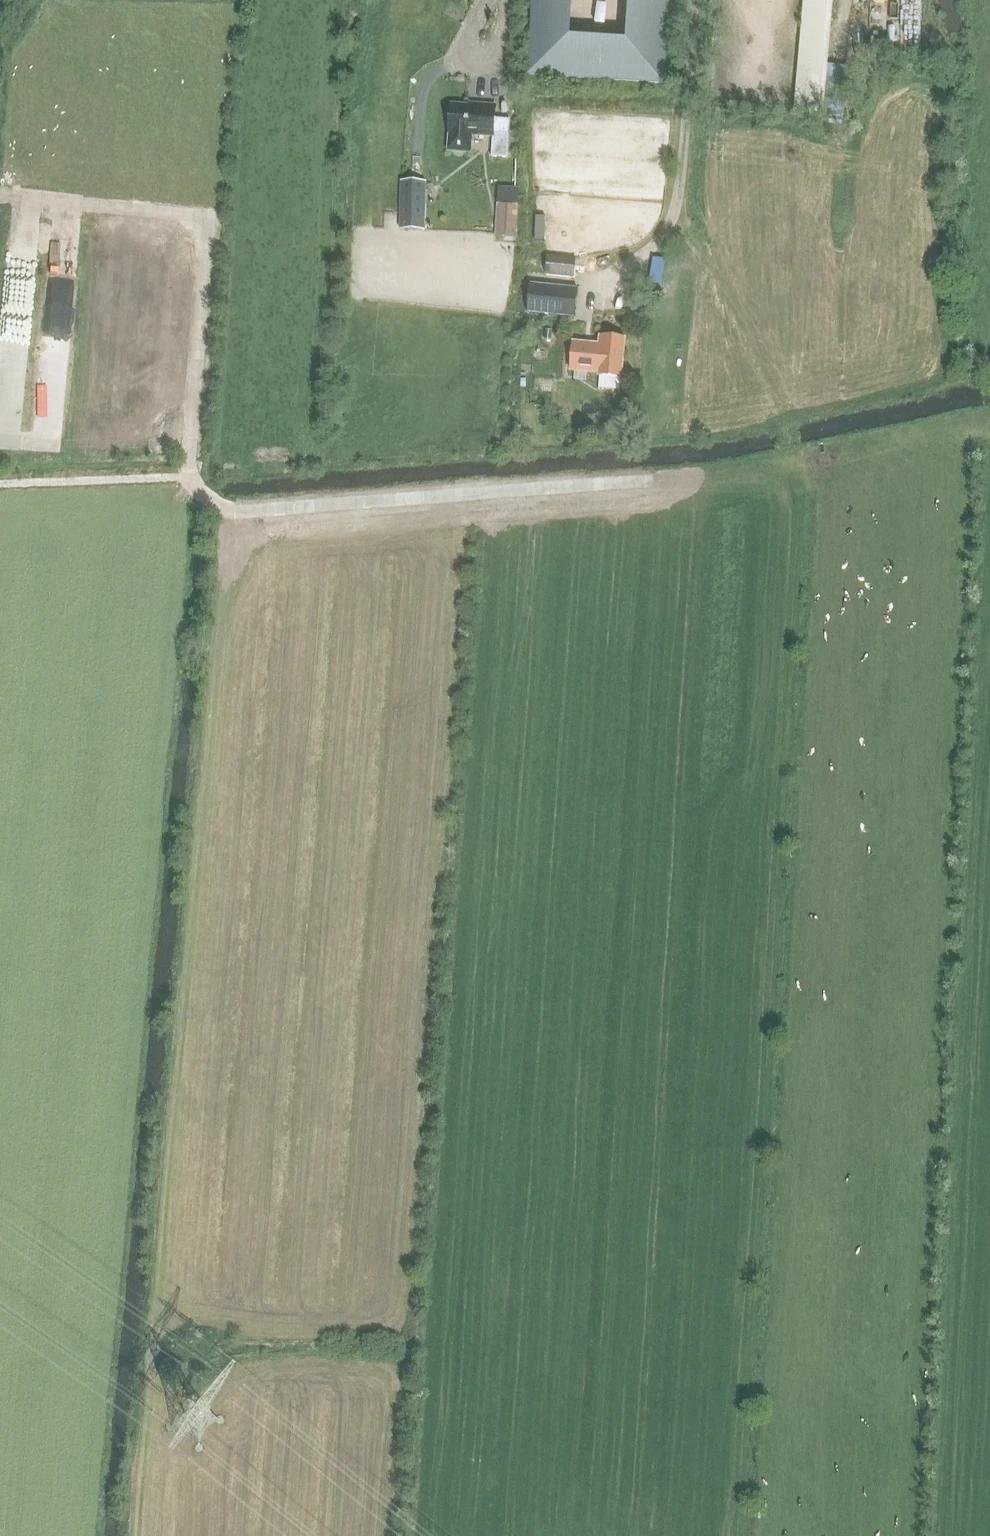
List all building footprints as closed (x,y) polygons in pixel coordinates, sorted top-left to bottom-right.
[(802,90),(832,92),(836,0),(806,0),(802,90)] [(510,127),(509,127),(509,131),(495,130),(496,107),(480,106),(480,108),(452,106),(449,153),(472,155),(473,136),(494,137),(492,158),(508,159),(510,127)] [(398,230),(425,231),(426,182),(399,182),(398,230)] [(503,219),(502,237),(517,237),(519,204),(497,203),(496,219),(503,219)] [(546,275),(575,278),(577,259),(548,257),(546,275)] [(531,285),(528,313),(576,318),(578,289),(531,285)] [(599,377),(621,378),(625,340),(601,337),(600,346),(574,344),(571,370),(600,373),(599,377)]
